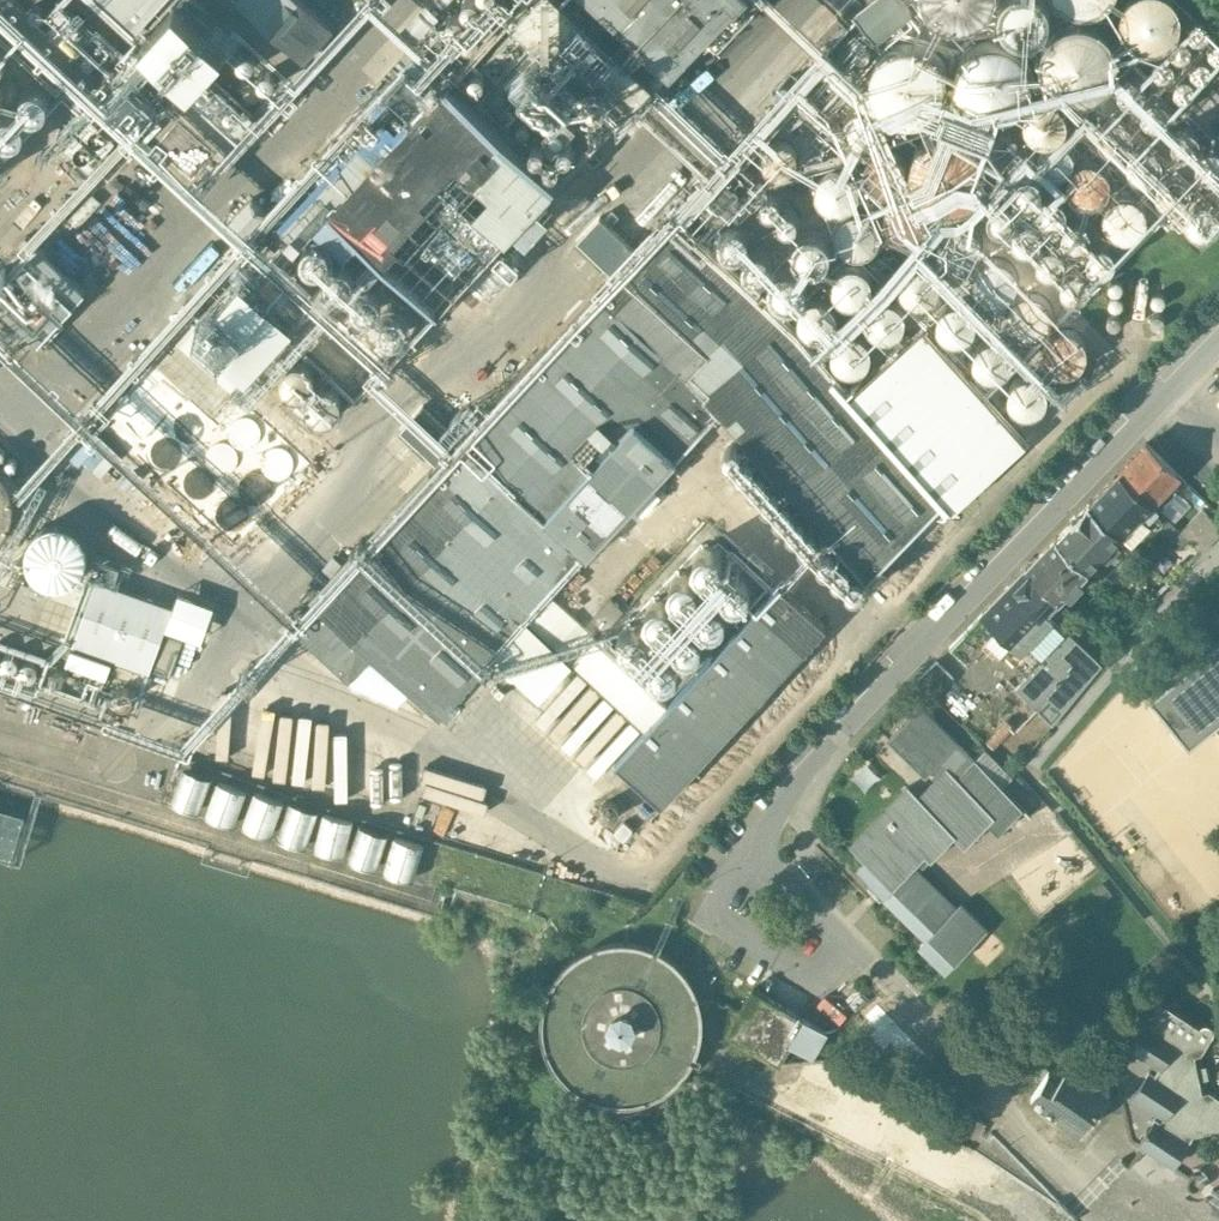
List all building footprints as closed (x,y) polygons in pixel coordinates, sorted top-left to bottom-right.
[(303,0),(237,0),(304,60),(333,27),(303,0)] [(575,0),(524,0),(513,11),(601,93),(619,75),(638,93),(655,74),(575,0)] [(672,64),(732,0),(604,0),(672,64)] [(855,13),(875,38),(913,9),(906,0),(871,0),(855,13)] [(217,96),(182,60),(164,78),(200,114),(217,96)] [(619,75),(601,93),(620,111),(638,93),(619,75)] [(556,179),(450,80),(413,120),(368,168),(364,172),(337,201),(322,186),(284,227),(300,241),(316,224),(346,252),(362,235),(438,307),(556,179)] [(665,83),(654,92),(658,97),(661,97),(663,97),(668,93),(669,90),(669,87),(665,83)] [(383,92),(338,140),(368,168),(413,120),(383,92)] [(349,158),(322,186),(337,201),(364,172),(349,158)] [(740,194),(713,169),(687,197),(713,221),(740,194)] [(57,170),(55,200),(67,200),(69,170),(57,170)] [(923,329),(850,394),(799,335),(668,214),(667,215),(668,215),(547,343),(548,344),(312,596),(338,620),(373,652),(439,713),(441,715),(442,713),(586,555),(543,516),(682,369),(721,412),(833,540),(834,540),(867,578),(945,498),(954,507),(1026,442),(1025,441),(1025,442),(923,329)] [(721,412),(682,369),(543,516),(586,555),(703,431),(703,432),(721,412)] [(1179,473),(1147,442),(1120,471),(1159,508),(1178,489),(1171,482),(1179,473)] [(736,445),(733,444),(729,445),(727,446),(726,448),(724,452),(725,455),(726,457),(728,459),(730,460),(733,461),(737,460),(738,459),(740,457),(741,455),(741,452),(740,448),(738,446),(736,445)] [(749,459),(745,458),(742,459),(740,460),(738,463),(737,467),(738,470),(738,471),(740,473),(742,475),(746,475),(749,474),(751,473),(753,471),(754,469),(754,466),(753,463),(751,461),(749,459)] [(1159,508),(1120,471),(1089,502),(1121,533),(1138,517),(1144,523),(1159,508)] [(762,474),(758,473),(755,474),(753,475),(751,477),(750,481),(750,484),(751,486),(753,488),(755,489),(758,490),(760,489),(762,489),(764,487),(765,486),(766,484),(767,481),(766,479),(765,477),(764,475),(762,474)] [(775,489),(773,487),(770,487),(767,488),(765,489),(764,491),(763,493),(762,496),(763,498),(764,500),(766,502),(768,503),(771,504),(774,503),(776,502),(778,500),(779,499),(779,497),(779,495),(779,493),(778,491),(775,489)] [(787,502),(784,501),(781,502),(779,503),(778,504),(777,505),(776,507),(775,509),(775,512),(776,515),(778,517),(780,518),(783,519),(786,518),(788,517),(789,516),(791,514),(792,510),(791,507),(790,505),(789,504),(787,502)] [(1121,533),(1089,502),(1056,537),(1088,568),(1102,554),(1108,559),(1122,545),(1116,539),(1121,533)] [(1203,509),(1181,531),(1201,552),(1218,535),(1218,526),(1203,509)] [(799,517),(796,516),(793,517),(790,518),(789,520),(788,522),(788,524),(788,526),(789,528),(790,530),(792,531),(794,532),(796,533),(799,532),(800,532),(802,530),(804,529),(804,526),(805,524),(804,522),(803,520),(802,518),(799,517)] [(27,554),(31,566),(39,575),(50,580),(61,581),(73,577),(82,570),(88,559),(89,548),(86,536),(78,527),(68,521),(56,519),(44,522),(34,530),(28,541),(27,554)] [(814,532),(811,531),(808,530),(805,531),(803,532),(801,535),(800,538),(801,542),(802,544),(804,546),(805,546),(809,547),(812,546),(815,545),(816,543),(817,539),(817,536),(816,534),(814,532)] [(1056,537),(1026,568),(1059,599),(1067,592),(1070,595),(1084,579),(1081,576),(1088,568),(1056,537)] [(215,551),(203,541),(196,549),(208,559),(215,551)] [(708,574),(717,572),(722,567),(724,560),(723,553),(719,547),(712,544),(706,545),(700,548),(696,553),(695,562),(700,570),(708,574)] [(831,549),(827,549),(824,550),(822,551),(820,553),(819,557),(820,560),(820,561),(821,563),(823,564),(825,565),(828,566),(830,565),(832,564),(835,562),(836,560),(836,558),(836,556),(836,555),(835,553),(833,550),(831,549)] [(842,562),(839,562),(836,564),(834,566),(833,570),(834,572),(834,574),(835,576),(837,577),(840,578),(842,579),(844,578),(847,577),(849,575),(850,572),(850,570),(850,568),(849,566),(847,564),(845,563),(842,562)] [(1026,568),(984,612),(983,612),(983,613),(951,646),(952,648),(953,647),(967,663),(984,646),(995,656),(1001,649),(1028,675),(1037,666),(1057,685),(1089,651),(1047,610),(1059,599),(1026,568)] [(682,600),(691,598),(696,593),(698,587),(697,580),(693,574),(687,571),(680,571),(674,575),(670,580),(669,589),(674,597),(682,600)] [(737,603),(746,601),(751,596),(753,589),(752,582),(748,577),(742,574),(735,574),(729,577),(725,582),(724,592),(729,599),(737,603)] [(854,575),(852,576),(850,577),(849,579),(847,583),(848,586),(849,588),(850,589),(852,591),(856,592),(859,591),(862,589),(863,588),(864,586),(864,584),(864,583),(864,580),(863,578),(861,576),(859,575),(856,575),(854,575)] [(174,603),(97,576),(74,639),(151,667),(174,603)] [(938,588),(927,579),(917,590),(916,593),(917,595),(923,601),(924,601),(926,601),(938,588)] [(781,583),(617,759),(618,760),(619,759),(662,799),(825,624),(781,583)] [(215,603),(181,591),(168,624),(202,637),(215,603)] [(338,620),(312,596),(290,621),(315,645),(338,620)] [(660,626),(668,624),(673,619),(676,612),(674,606),(670,600),(664,597),(657,597),(651,600),(647,606),(646,615),(651,623),(660,626)] [(711,630),(720,627),(725,623),(727,616),(726,609),(722,603),(716,600),(709,600),(703,604),(699,609),(698,618),(703,626),(711,630)] [(373,652),(338,620),(315,645),(349,677),(373,652)] [(635,653),(644,651),(649,646),(651,639),(650,632),(646,627),(639,624),(633,624),(627,627),(623,633),(622,642),(627,649),(635,653)] [(688,655),(697,653),(702,648),(704,641),(703,634),(699,629),(693,626),(686,626),(680,629),(676,635),(675,644),(680,651),(688,655)] [(166,631),(152,668),(170,674),(184,637),(166,631)] [(1150,697),(1190,746),(1215,725),(1218,730),(1218,641),(1150,697)] [(5,651),(3,653),(1,655),(0,657),(0,662),(0,663),(1,664),(2,666),(4,667),(6,668),(9,669),(12,668),(14,667),(15,666),(17,664),(18,661),(18,659),(18,657),(17,654),(15,652),(12,651),(9,650),(6,651),(5,651)] [(1057,685),(1037,666),(1028,675),(1016,687),(1026,697),(1053,723),(1103,663),(1089,651),(1057,685)] [(662,682),(671,680),(676,675),(678,669),(677,662),(673,656),(667,653),(660,653),(654,656),(650,662),(649,671),(654,679),(662,682)] [(34,659),(32,658),(29,658),(26,658),(24,659),(22,660),(21,663),(20,665),(19,667),(20,669),(21,672),(23,674),(24,675),(29,677),(32,676),(34,675),(37,672),(38,669),(38,667),(38,665),(37,662),(35,661),(34,659)] [(954,677),(937,661),(918,680),(935,697),(954,677)] [(51,670),(53,675),(56,678),(60,677),(63,676),(65,673),(65,668),(62,664),(58,663),(53,666),(51,670)] [(76,669),(75,670),(72,671),(71,673),(70,675),(69,678),(70,680),(71,683),(72,685),(74,686),(76,687),(79,687),(81,687),(84,685),(87,683),(88,678),(87,674),(86,673),(85,671),(84,670),(81,669),(79,669),(76,669)] [(1016,687),(1009,680),(999,690),(1016,707),(1026,697),(1016,687)] [(118,688),(118,693),(121,697),(126,699),(130,698),(134,694),(135,688),(131,683),(125,681),(120,684),(118,688)] [(996,687),(960,722),(981,743),(1016,707),(999,690),(996,687)] [(908,784),(851,843),(867,860),(859,868),(927,935),(921,942),(947,968),(956,959),(988,926),(961,900),(957,904),(915,863),(927,851),(932,856),(955,832),(965,843),(988,819),(999,830),(1023,805),(1003,785),(1014,775),(986,747),(976,758),(921,705),(889,738),(926,774),(934,766),(941,773),(919,795),(908,784)] [(639,941),(615,940),(592,946),(571,958),(556,976),(546,998),(543,1022),(548,1045),(559,1067),(576,1084),(597,1095),(620,1099),(644,1097),(666,1087),(684,1072),(697,1052),(703,1028),(702,1005),(694,982),(680,963),(657,947),(639,941)] [(806,1015),(755,985),(742,1006),(741,1007),(742,1007),(729,1029),(780,1059),(806,1015)] [(1160,998),(1153,1008),(1152,1007),(1149,1011),(1150,1012),(1130,1042),(1115,1031),(1108,1041),(1150,1069),(1135,1091),(1166,1112),(1163,1118),(1157,1114),(1150,1124),(1149,1123),(1147,1126),(1149,1127),(1141,1138),(1174,1160),(1194,1130),(1216,1128),(1218,1128),(1218,1093),(1210,1086),(1208,1086),(1201,1051),(1202,1050),(1213,1033),(1214,1032),(1214,1031),(1214,1029),(1214,1027),(1213,1025),(1211,1024),(1210,1022),(1206,1021),(1202,1023),(1200,1025),(1160,998)] [(1050,1066),(1033,1055),(1018,1076),(1032,1091),(1050,1066)] [(1070,1059),(1050,1066),(1032,1091),(1083,1127),(1111,1088),(1070,1059)]
